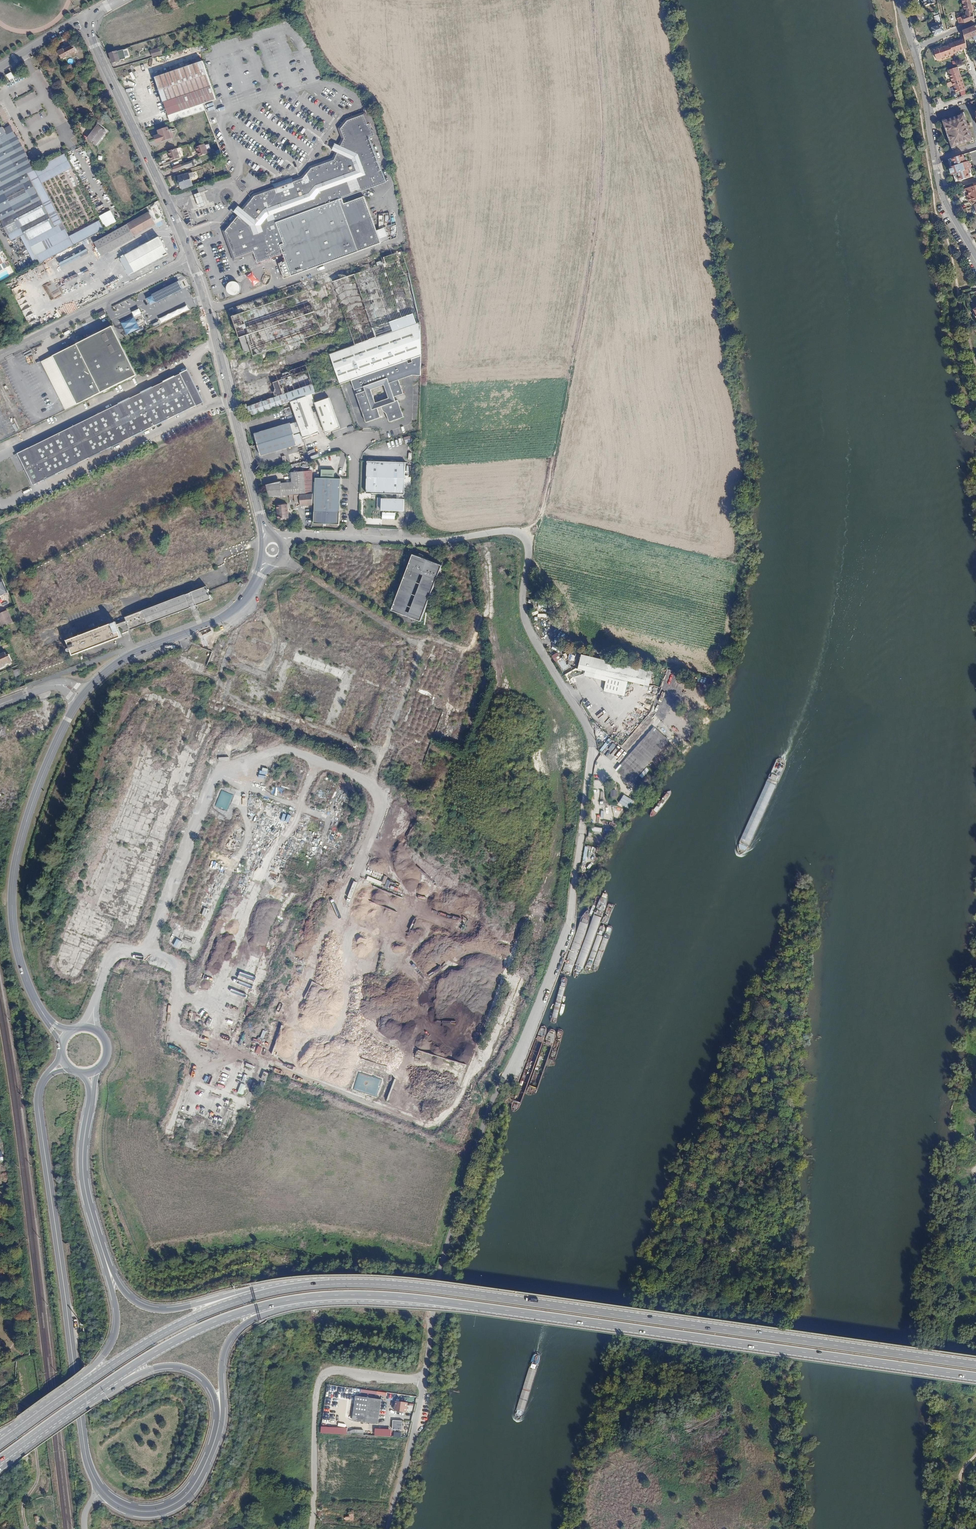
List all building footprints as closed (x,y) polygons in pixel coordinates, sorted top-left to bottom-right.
[(959,25),(974,19),(973,12),(971,0),(962,0),(962,2),(963,2),(964,8),(966,8),(966,10),(965,10),(966,14),(957,17),(959,25)] [(931,27),(935,36),(945,32),(941,15),(934,18),(936,23),(937,25),(935,26),(931,27)] [(965,40),(975,36),(975,25),(963,30),(965,38),(965,40)] [(952,53),(964,49),(961,39),(949,43),(950,45),(952,53)] [(949,57),(953,56),(952,53),(950,45),(933,50),(936,60),(949,55),(949,57)] [(58,53),(61,59),(76,52),(73,46),(64,51),(63,50),(58,53)] [(151,52),(153,58),(161,56),(159,50),(151,52)] [(110,55),(113,66),(126,62),(123,51),(110,55)] [(180,70),(157,78),(169,116),(202,105),(205,104),(215,101),(220,100),(208,61),(180,70)] [(69,74),(74,72),(70,65),(65,68),(69,74)] [(951,82),(961,78),(957,67),(947,71),(948,75),(949,74),(951,82)] [(965,90),(961,78),(951,82),(950,82),(952,86),(953,86),(955,93),(965,90)] [(202,105),(169,116),(171,122),(204,111),(202,105)] [(372,125),(370,126),(369,123),(367,124),(364,117),(348,123),(342,131),(344,139),(341,146),(339,145),(338,146),(337,145),(335,144),(332,150),(334,152),(338,154),(334,162),(312,169),(303,180),(294,183),(293,181),(292,179),(274,186),(275,188),(275,190),(256,197),(243,211),(240,208),(239,207),(234,213),(236,214),(238,216),(225,232),(234,258),(253,252),(257,263),(283,255),(280,247),(283,245),(276,224),(343,200),(387,185),(371,139),(376,137),(372,125)] [(3,126),(0,121),(0,218),(7,231),(16,226),(20,224),(27,237),(53,224),(33,183),(26,170),(32,166),(26,154),(15,133),(12,134),(9,128),(5,130),(3,126)] [(952,142),(956,144),(968,140),(970,136),(966,123),(962,121),(950,125),(949,127),(948,129),(952,141),(952,142)] [(98,123),(96,125),(103,138),(109,131),(98,123)] [(103,138),(96,125),(92,130),(93,131),(88,140),(97,147),(103,138)] [(170,133),(172,132),(171,130),(169,130),(168,128),(158,131),(160,135),(155,137),(157,144),(162,142),(172,139),(170,133)] [(16,132),(15,133),(26,154),(28,153),(16,132)] [(200,157),(209,154),(206,145),(197,148),(200,157)] [(177,149),(168,152),(171,161),(180,157),(178,149),(177,149)] [(63,150),(32,166),(26,170),(33,183),(39,180),(70,164),(63,150)] [(952,162),(950,162),(952,167),(949,168),(949,169),(950,174),(951,175),(954,174),(956,179),(957,178),(958,181),(969,178),(968,174),(967,170),(969,169),(970,169),(968,162),(966,162),(964,163),(963,159),(962,155),(951,158),(952,162)] [(191,160),(188,161),(188,162),(175,167),(176,171),(190,166),(190,168),(194,166),(191,160)] [(178,185),(180,190),(192,185),(190,178),(194,176),(192,173),(183,176),(183,175),(178,176),(180,184),(178,185)] [(39,180),(33,183),(53,224),(60,220),(39,180)] [(196,200),(198,207),(204,205),(202,198),(200,192),(194,194),(196,200)] [(283,255),(291,278),(382,245),(365,197),(345,205),(343,200),(276,224),(283,245),(280,247),(283,255)] [(129,223),(134,234),(155,223),(149,212),(129,223)] [(60,220),(53,224),(27,237),(41,264),(74,246),(73,245),(68,236),(60,220)] [(99,220),(68,236),(73,245),(104,230),(99,220)] [(134,234),(129,223),(96,241),(103,254),(136,237),(134,234)] [(41,264),(27,237),(20,224),(16,226),(19,233),(37,266),(41,264)] [(19,233),(16,226),(7,231),(10,237),(19,233)] [(125,255),(134,271),(167,254),(158,237),(125,255)] [(60,266),(89,254),(85,246),(57,258),(60,266)] [(256,360),(254,360),(255,364),(351,333),(351,335),(354,344),(355,347),(420,322),(414,295),(403,252),(393,256),(395,262),(312,290),(321,315),(242,344),(245,353),(251,352),(253,358),(255,357),(256,360)] [(230,296),(241,291),(236,280),(225,284),(230,296)] [(152,294),(156,300),(181,287),(178,281),(152,294)] [(304,288),(301,288),(302,293),(267,305),(266,300),(252,305),(253,310),(232,316),(234,324),(231,325),(232,329),(236,328),(239,338),(241,338),(242,344),(321,315),(312,290),(305,292),(304,288)] [(301,288),(266,300),(267,305),(302,293),(301,288)] [(187,305),(159,317),(160,322),(189,310),(187,305)] [(135,318),(142,316),(139,308),(132,311),(135,318)] [(33,314),(26,316),(28,323),(36,320),(33,314)] [(126,334),(140,328),(134,316),(120,322),(126,334)] [(420,322),(355,347),(330,356),(340,382),(350,379),(371,371),(422,353),(422,328),(420,322)] [(121,344),(112,327),(55,356),(79,405),(106,391),(137,376),(121,344)] [(371,371),(350,379),(354,388),(363,385),(382,379),(383,383),(388,397),(396,394),(402,391),(398,377),(411,372),(413,372),(419,373),(422,357),(422,353),(371,371)] [(274,394),(276,395),(311,383),(306,369),(277,379),(277,380),(273,381),(275,388),(274,388),(273,391),(274,394)] [(109,411),(114,420),(189,382),(184,373),(168,381),(120,405),(109,411)] [(382,379),(363,385),(365,389),(371,387),(383,383),(382,379)] [(114,420),(52,451),(23,465),(34,488),(113,448),(201,404),(189,382),(114,420)] [(371,387),(365,389),(356,393),(365,421),(381,415),(377,406),(375,401),(371,387)] [(377,406),(381,405),(398,399),(396,394),(388,397),(375,401),(377,406)] [(318,430),(305,395),(290,400),(296,418),(300,430),(302,436),(318,430)] [(325,432),(332,429),(342,426),(331,396),(315,402),(325,432)] [(398,399),(381,405),(383,410),(386,411),(390,421),(404,415),(398,399)] [(67,432),(48,442),(52,451),(114,420),(109,411),(67,432)] [(257,443),(294,432),(291,422),(254,434),(257,443)] [(297,444),(294,432),(257,443),(261,455),(297,444)] [(19,456),(23,465),(52,451),(48,442),(19,456)] [(401,493),(404,493),(405,464),(369,463),(368,492),(401,493)] [(321,469),(321,478),(334,478),(334,470),(321,469)] [(301,493),(312,492),(312,471),(290,472),(291,482),(280,483),(280,481),(266,485),(268,497),(289,495),(301,493)] [(314,513),(339,513),(340,479),(334,478),(321,478),(315,477),(314,513)] [(302,503),(312,501),(312,492),(301,493),(302,501),(302,503)] [(301,493),(289,495),(289,498),(294,497),(295,502),(302,501),(301,493)] [(404,498),(401,498),(383,498),(382,509),(404,509),(404,498)] [(277,513),(278,518),(289,517),(287,503),(276,505),(277,510),(278,510),(279,512),(277,513)] [(339,513),(314,513),(314,525),(323,525),(326,525),(339,525),(339,513)] [(445,565),(415,554),(394,610),(423,621),(445,565)] [(209,597),(205,588),(126,619),(131,632),(212,600),(210,596),(209,597)] [(12,623),(8,609),(0,612),(0,622),(2,627),(12,623)] [(67,642),(73,656),(120,638),(115,624),(67,642)] [(192,641),(188,648),(199,652),(202,645),(192,641)] [(650,679),(653,666),(587,650),(584,663),(589,664),(613,670),(633,675),(650,679)] [(1,666),(1,667),(4,665),(4,664),(8,662),(4,652),(0,654),(0,666),(1,666)] [(557,652),(551,656),(555,662),(561,658),(557,652)] [(569,654),(564,657),(570,668),(577,664),(574,658),(573,660),(569,654)] [(613,670),(589,664),(588,670),(611,676),(613,670)] [(630,689),(633,675),(613,670),(611,676),(609,684),(630,689)] [(647,708),(640,702),(631,711),(642,722),(649,716),(646,713),(647,708)] [(605,728),(611,721),(603,714),(605,711),(596,703),(591,708),(593,712),(599,717),(597,721),(605,728)] [(645,732),(663,748),(675,734),(658,718),(645,732)] [(621,741),(635,725),(634,724),(633,725),(629,722),(616,736),(621,741)] [(627,752),(645,768),(663,748),(645,732),(627,752)] [(600,750),(603,752),(612,741),(608,738),(600,750)] [(632,782),(645,768),(627,752),(615,766),(632,782)] [(215,806),(227,811),(233,795),(221,790),(215,806)] [(632,793),(629,791),(624,799),(627,801),(632,793)] [(234,1024),(236,1017),(226,1015),(224,1021),(234,1024)] [(265,1082),(269,1073),(264,1071),(260,1080),(265,1082)] [(243,1095),(246,1085),(241,1083),(237,1093),(243,1095)] [(381,1402),(356,1397),(352,1422),(378,1426),(381,1402)] [(407,1412),(408,1405),(397,1403),(396,1411),(407,1412)] [(402,1432),(403,1424),(394,1423),(394,1431),(402,1432)]
